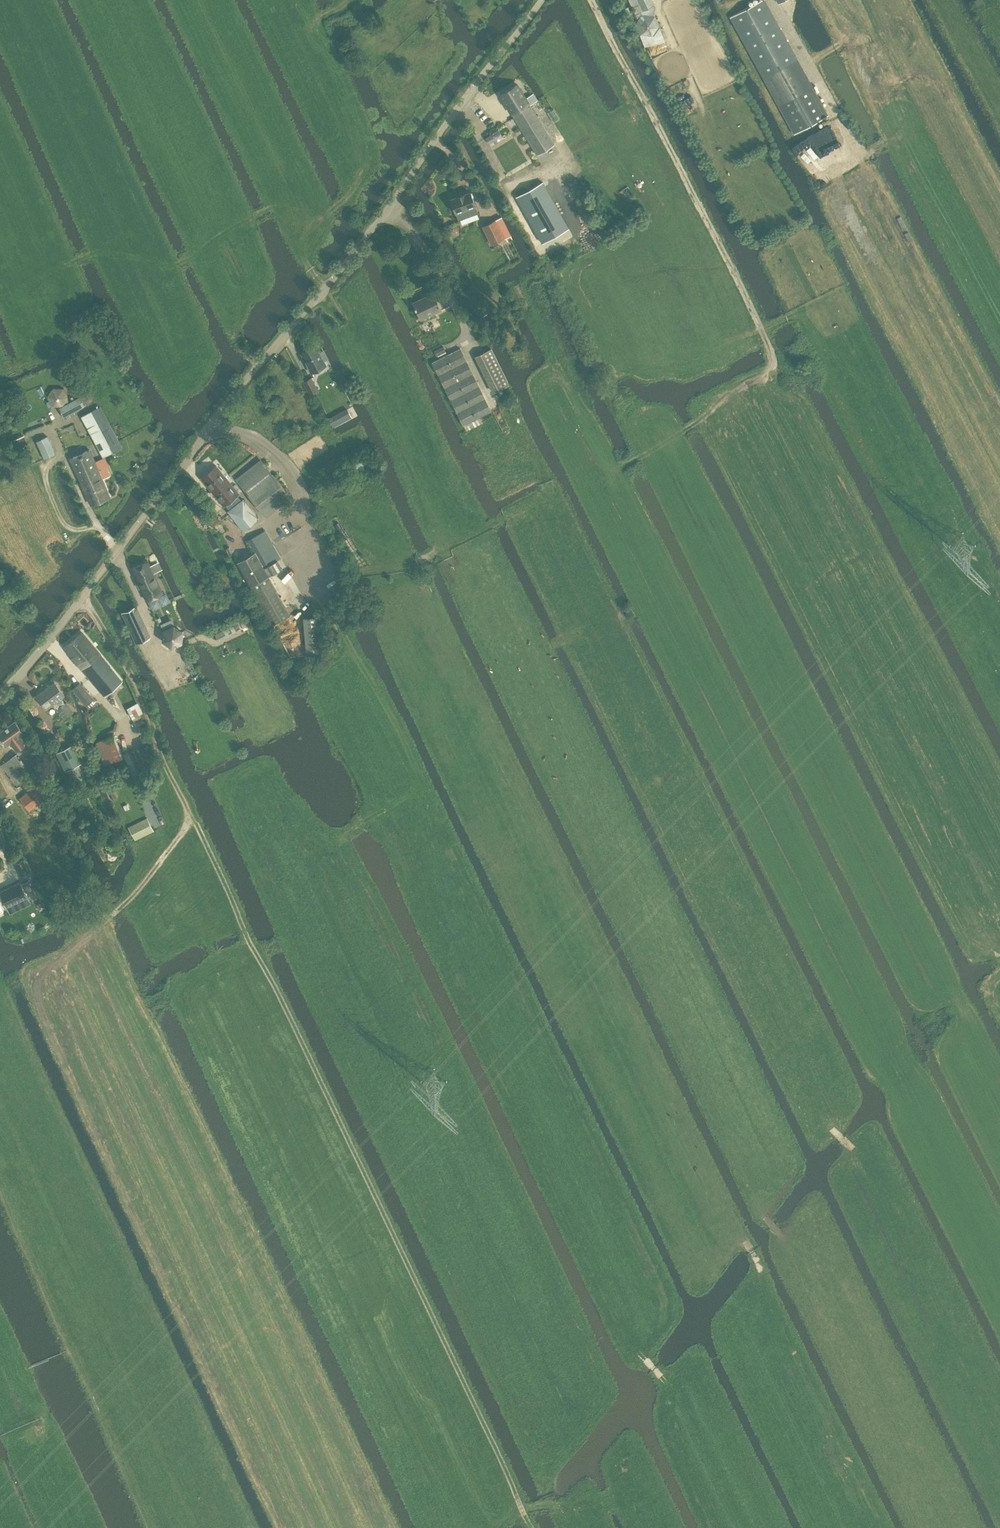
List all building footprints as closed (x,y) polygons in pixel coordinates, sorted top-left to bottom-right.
[(652,0),(629,0),(638,20),(635,24),(640,36),(644,46),(666,42),(660,28),(660,27),(655,15),(653,15),(653,5),(654,5),(652,0)] [(730,17),(763,78),(777,105),(793,134),(828,115),(812,86),(797,59),(765,0),(761,0),(730,17)] [(500,94),(512,114),(511,114),(536,155),(554,144),(531,106),(533,105),(532,103),(537,100),(533,93),(526,98),(517,84),(500,94)] [(498,130),(486,137),(489,143),(502,136),(498,130)] [(568,228),(543,182),(516,196),(542,243),(568,228)] [(470,192),(451,198),(456,212),(458,220),(478,213),(475,205),(470,192)] [(495,219),(482,226),(491,245),(505,238),(495,219)] [(413,302),(421,319),(441,310),(433,292),(413,302)] [(323,360),(327,358),(323,350),(319,352),(315,345),(301,352),(312,372),(325,365),(323,360)] [(436,349),(434,350),(437,357),(446,352),(443,346),(436,349)] [(438,359),(432,362),(463,426),(464,425),(480,417),(491,411),(460,348),(447,354),(438,359)] [(510,384),(493,349),(475,358),(492,393),(510,384)] [(311,377),(303,382),(310,394),(318,390),(311,377)] [(47,395),(46,396),(51,407),(52,407),(64,388),(53,387),(47,395)] [(81,407),(79,403),(76,398),(58,407),(63,417),(81,407)] [(121,447),(99,406),(90,411),(109,446),(100,451),(103,457),(121,447)] [(330,418),(329,419),(333,426),(336,425),(351,416),(347,409),(330,418)] [(109,446),(90,411),(81,416),(100,451),(109,446)] [(44,459),(55,454),(48,435),(36,440),(44,459)] [(22,436),(14,439),(18,450),(27,446),(22,436)] [(98,470),(104,467),(101,459),(95,461),(90,449),(70,458),(81,482),(100,474),(98,470)] [(349,471),(364,464),(360,457),(346,465),(349,471)] [(289,494),(262,461),(237,481),(264,514),(289,494)] [(201,477),(224,506),(226,504),(229,509),(227,511),(243,531),(259,518),(243,498),(240,499),(237,495),(239,494),(216,465),(201,477)] [(109,496),(102,479),(110,475),(106,466),(104,467),(98,470),(100,474),(81,482),(90,504),(109,496)] [(206,520),(211,526),(221,519),(216,512),(206,520)] [(247,540),(253,552),(237,562),(272,625),(290,615),(268,576),(283,568),(278,559),(281,558),(265,529),(247,540)] [(148,560),(131,568),(147,600),(163,592),(153,572),(161,569),(157,562),(150,565),(148,560)] [(136,606),(123,612),(136,641),(138,641),(149,635),(136,606)] [(163,640),(172,646),(181,642),(182,631),(174,625),(164,630),(163,640)] [(63,647),(104,696),(122,681),(82,632),(63,647)] [(62,698),(65,695),(54,681),(36,695),(47,709),(54,704),(64,718),(72,712),(62,698)] [(72,688),(86,705),(93,699),(80,682),(72,688)] [(138,702),(127,708),(132,718),(143,712),(138,702)] [(25,740),(21,734),(24,733),(14,720),(0,731),(0,736),(7,745),(10,743),(17,753),(29,745),(25,740)] [(123,757),(115,734),(96,741),(104,764),(123,757)] [(65,770),(76,765),(82,762),(72,744),(56,752),(65,770)] [(17,785),(31,774),(16,754),(2,765),(17,785)] [(45,778),(19,798),(29,811),(55,790),(45,778)] [(153,831),(147,818),(128,826),(135,839),(153,831)] [(23,859),(15,862),(21,876),(29,872),(23,859)] [(0,891),(0,894),(6,906),(28,896),(26,891),(32,889),(27,880),(21,883),(21,881),(0,891)] [(42,901),(37,904),(40,910),(45,907),(46,907),(43,901),(42,901)]
